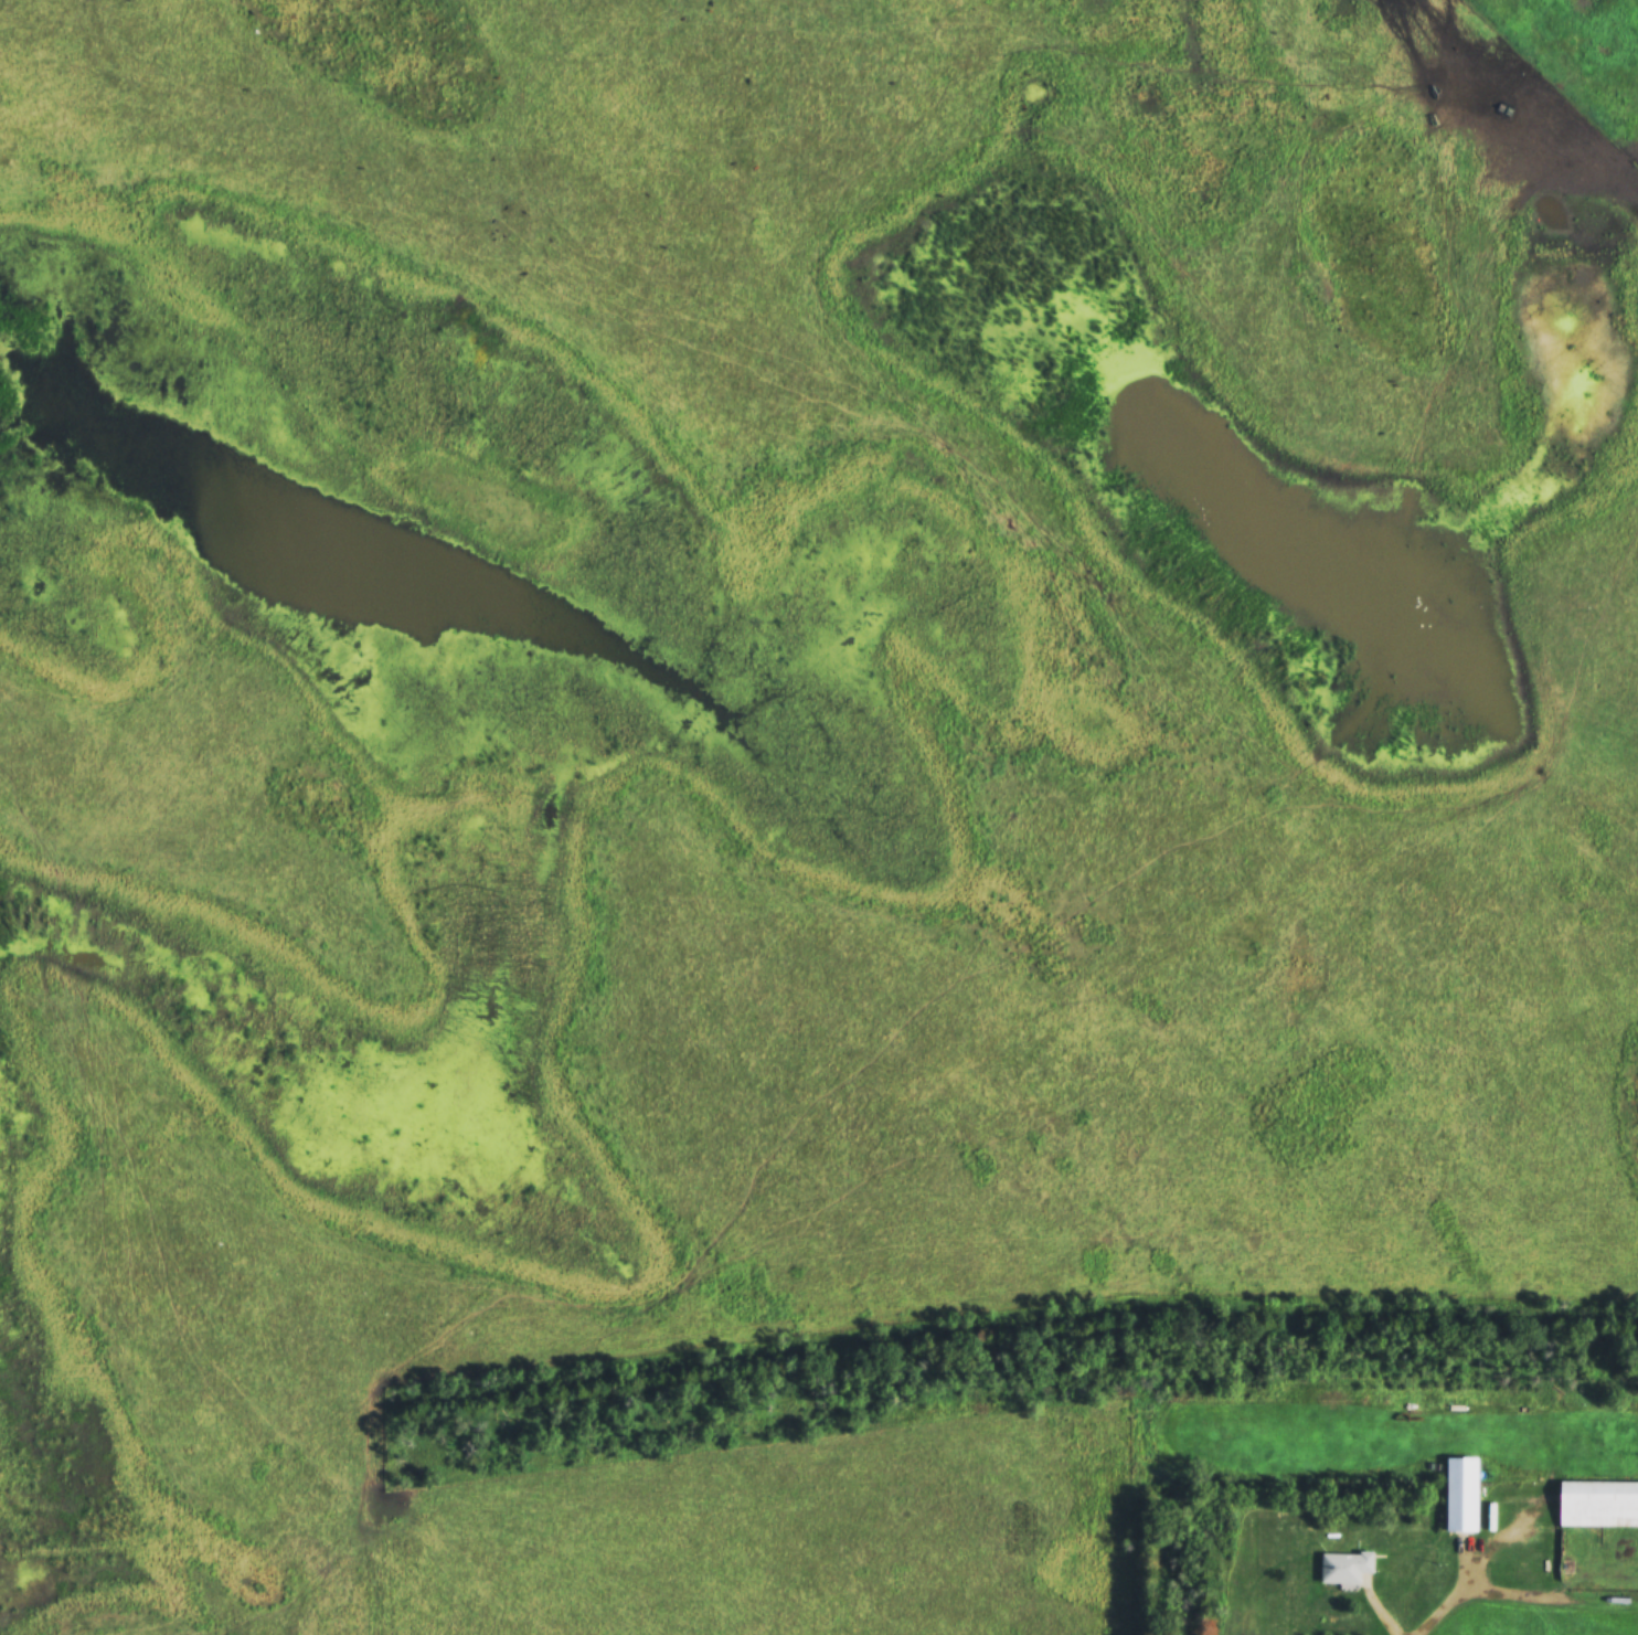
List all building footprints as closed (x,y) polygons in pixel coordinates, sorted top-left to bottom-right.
[(1448,1530),(1447,1456),(1481,1456),(1482,1530),(1448,1530)] [(1564,1483),(1637,1484),(1637,1526),(1564,1526),(1564,1483)] [(1318,1552),(1318,1584),(1357,1584),(1357,1572),(1371,1572),(1371,1553),(1318,1552)]
